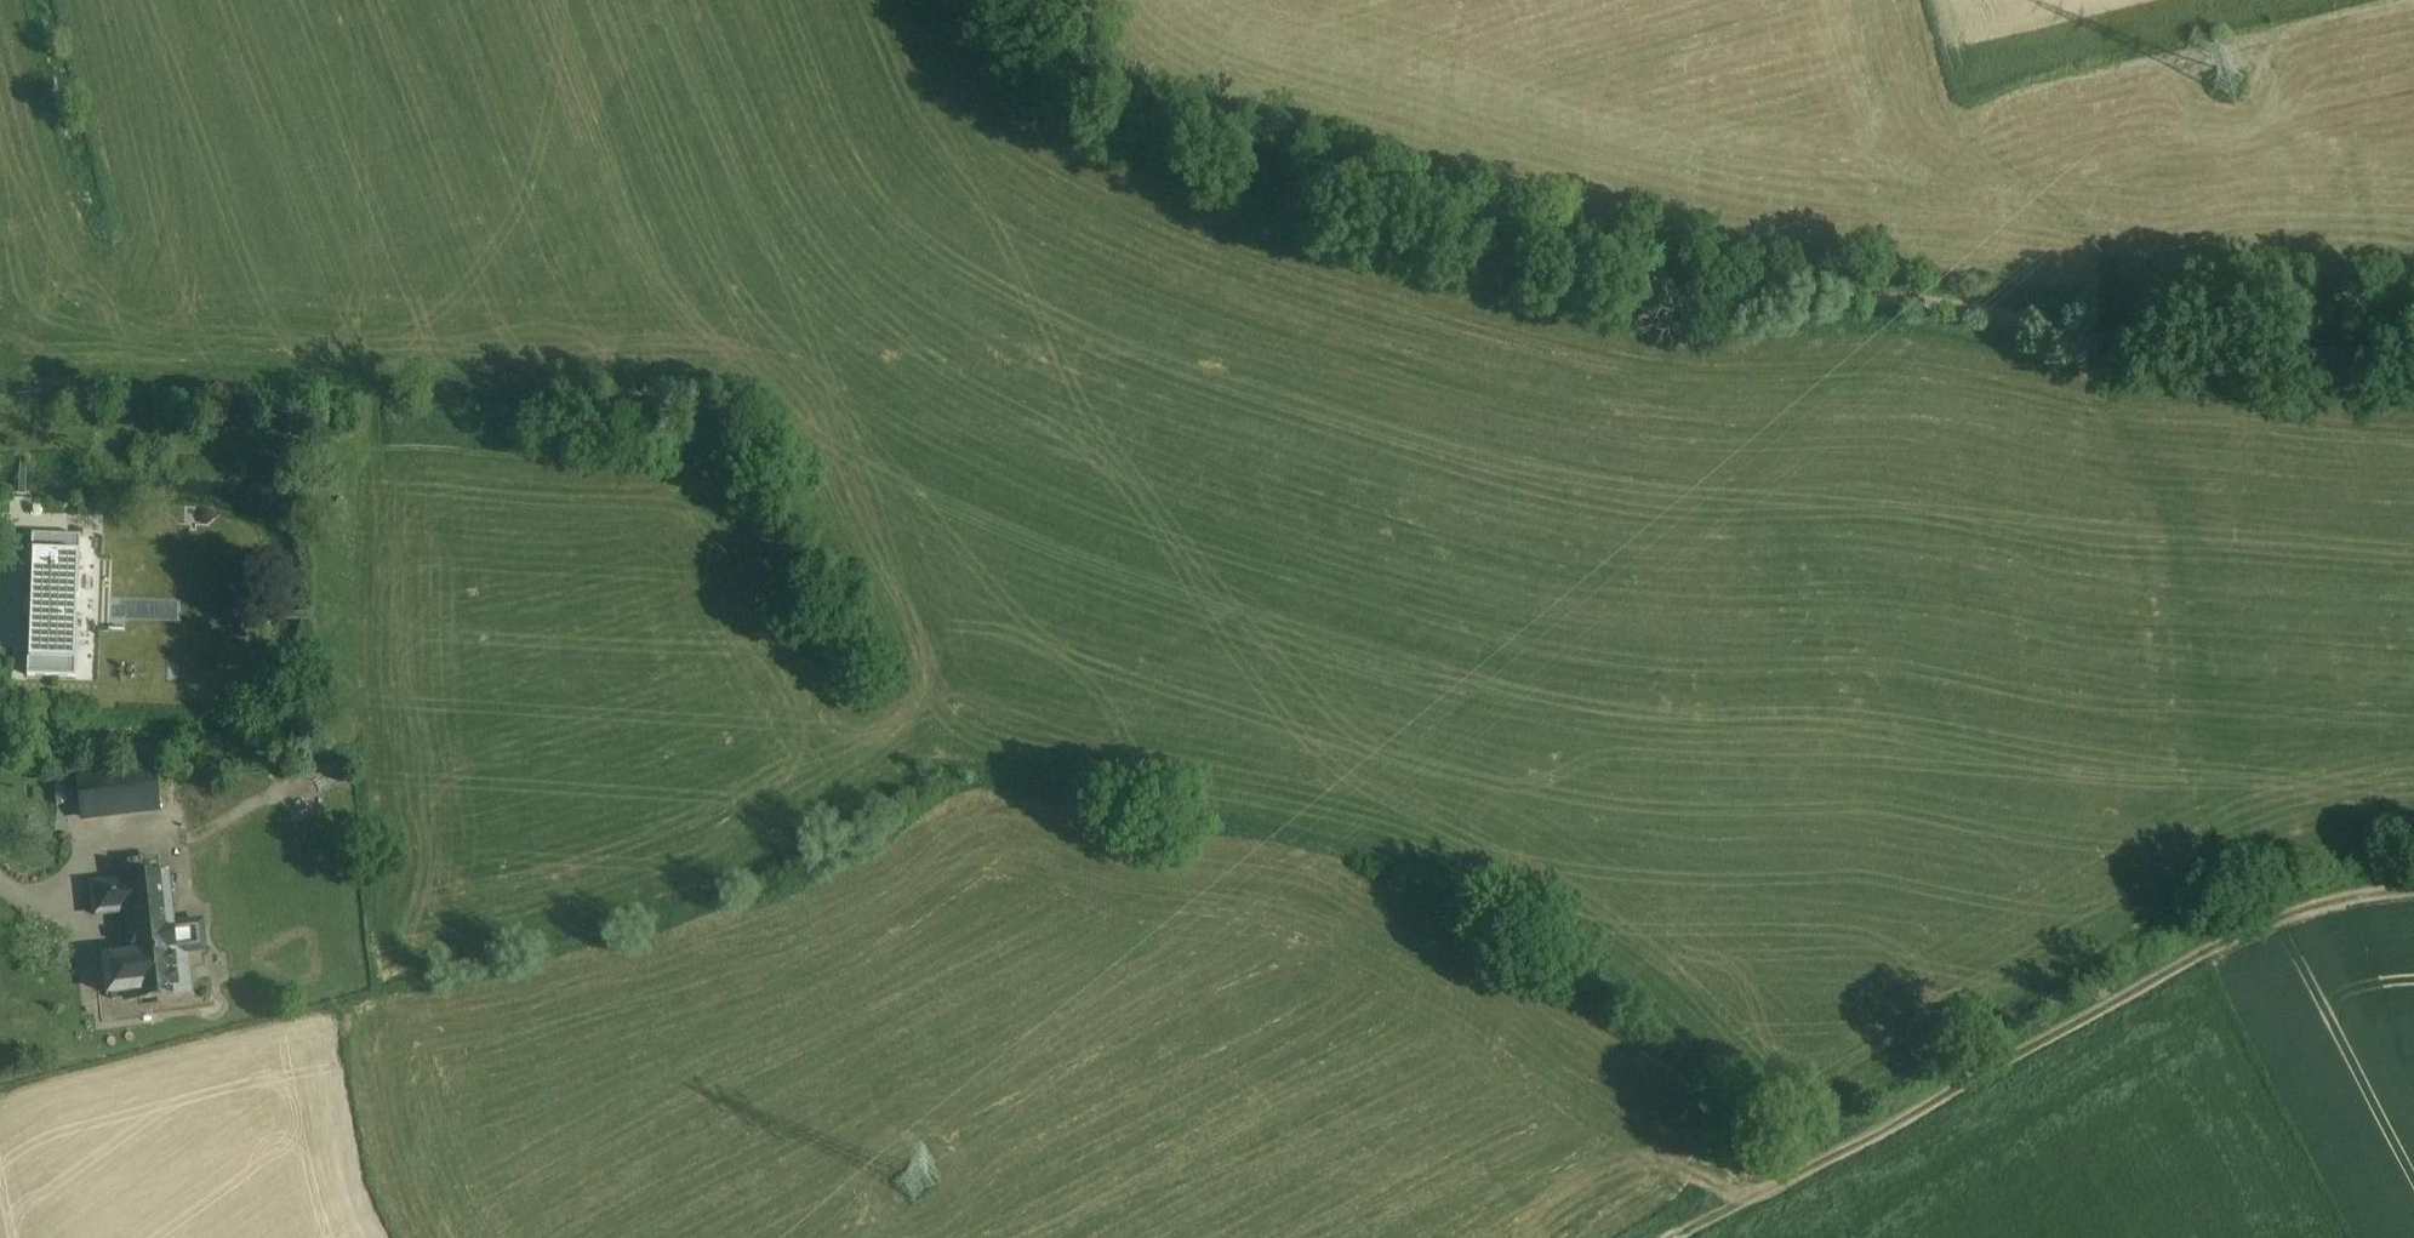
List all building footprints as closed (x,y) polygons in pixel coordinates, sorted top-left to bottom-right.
[(81,536),(33,535),(31,567),(80,569),(81,536)] [(80,569),(31,567),(28,675),(76,677),(77,668),(78,668),(80,627),(78,627),(78,617),(76,617),(77,596),(79,596),(80,569)] [(153,770),(80,778),(85,818),(157,810),(153,770)] [(167,875),(124,880),(125,881),(128,912),(132,954),(176,950),(173,924),(167,875)] [(125,881),(92,885),(96,915),(128,912),(125,881)] [(203,921),(173,924),(176,950),(176,953),(207,950),(203,921)] [(176,950),(132,954),(137,991),(127,992),(128,999),(180,993),(176,953),(176,950)] [(132,954),(105,957),(109,994),(127,992),(137,991),(132,954)]
